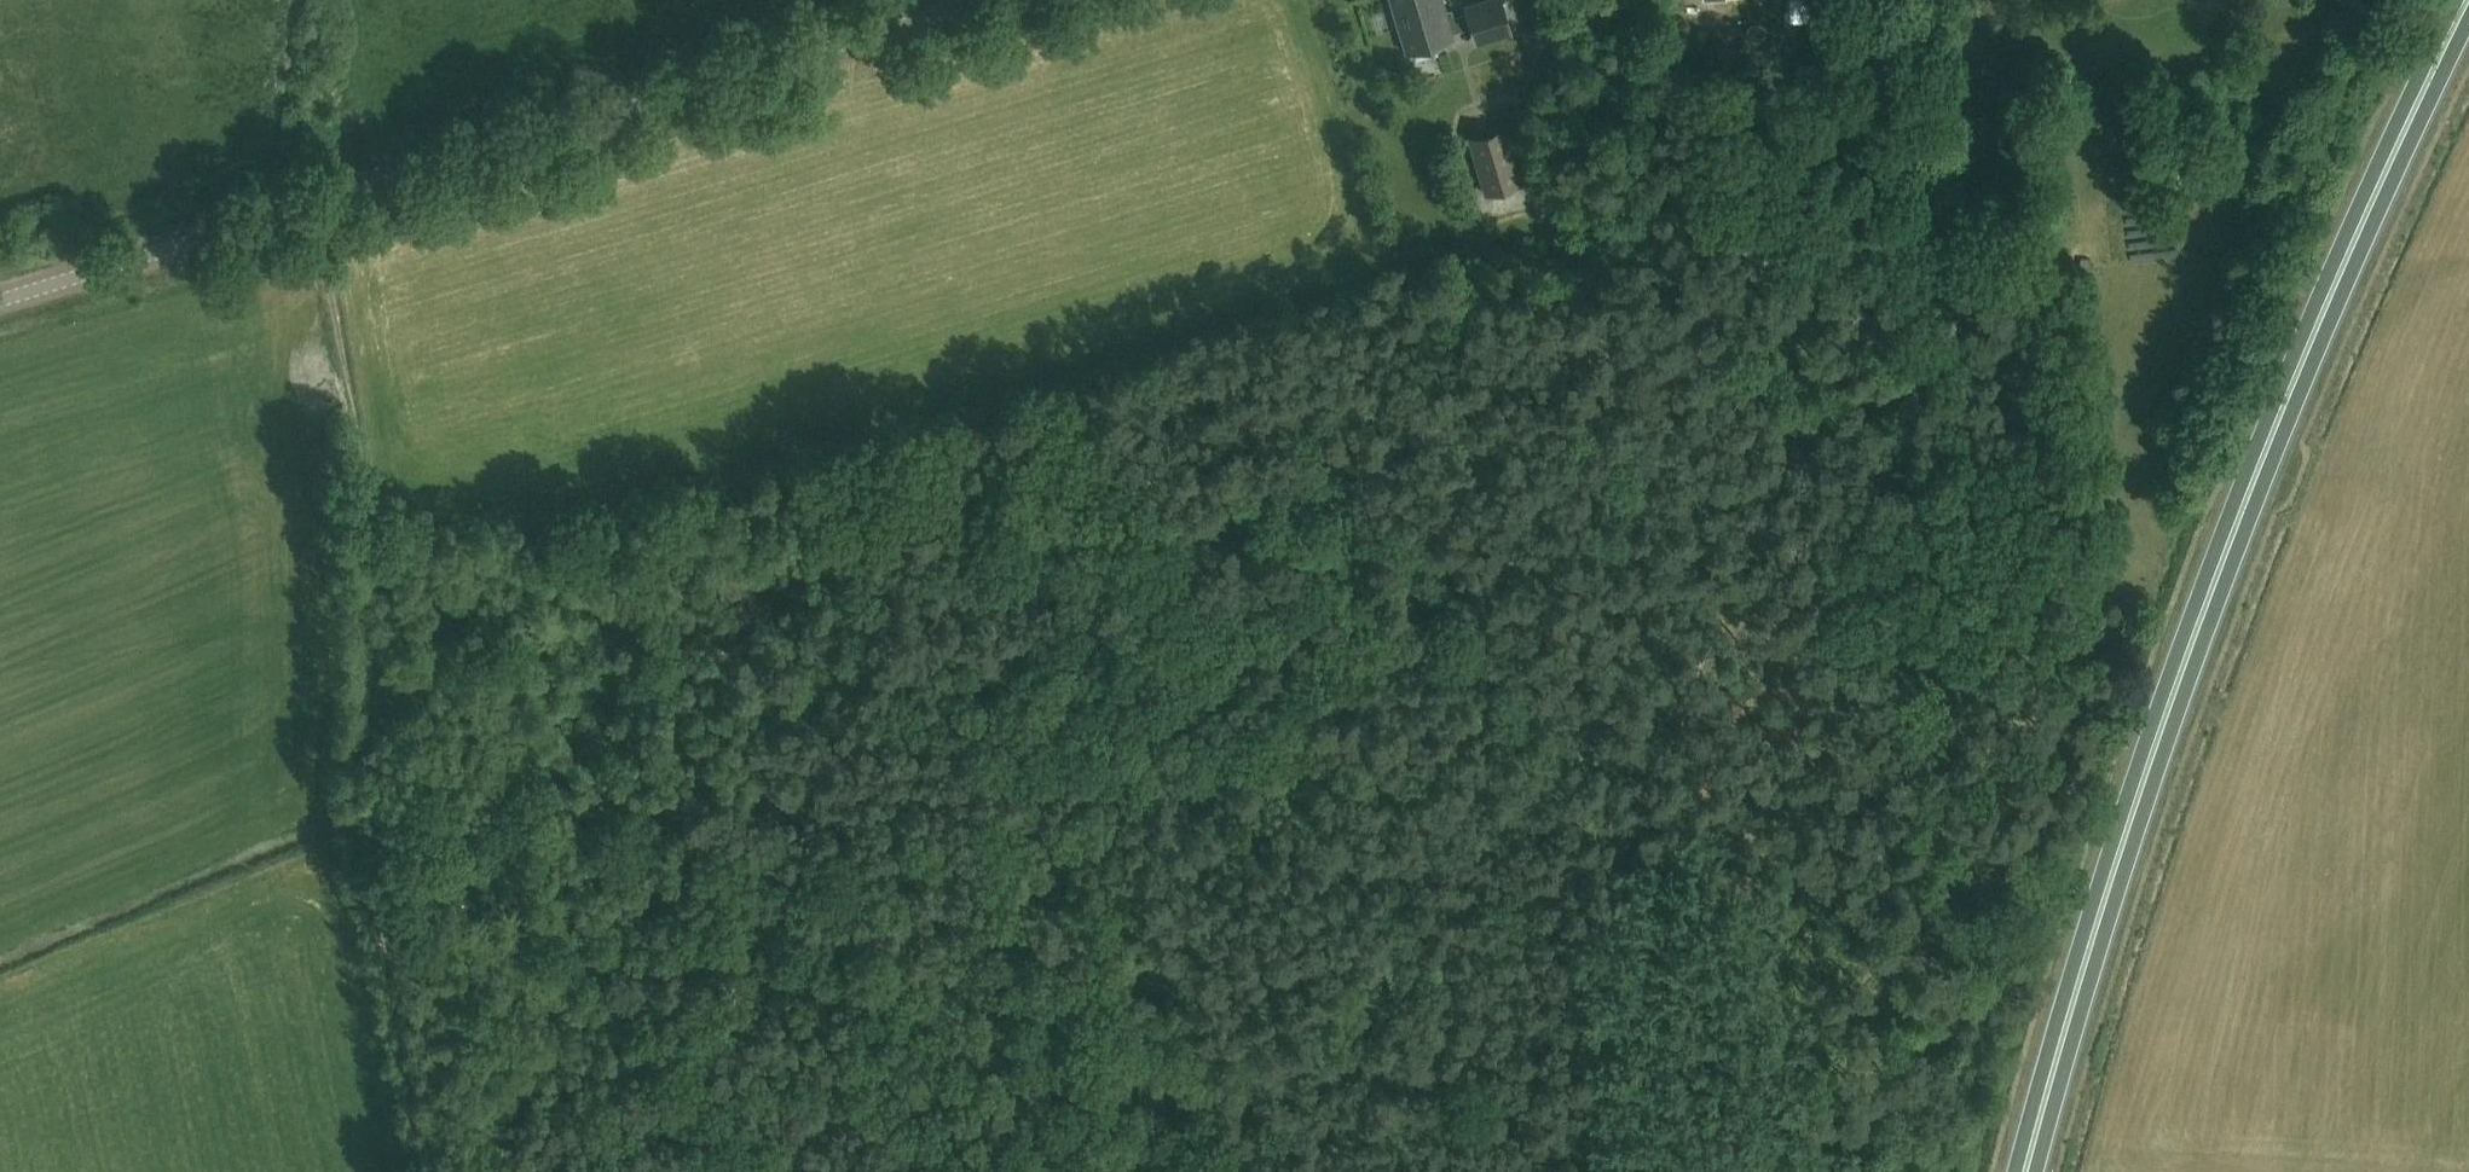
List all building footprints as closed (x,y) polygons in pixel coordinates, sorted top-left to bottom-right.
[(1509,27),(1502,4),(1506,3),(1505,0),(1501,1),(1501,0),(1486,0),(1465,6),(1467,12),(1447,18),(1442,0),(1391,0),(1392,2),(1390,3),(1392,12),(1395,11),(1399,27),(1397,28),(1400,36),(1402,36),(1406,48),(1404,49),(1404,52),(1409,50),(1411,55),(1437,47),(1435,42),(1447,38),(1447,39),(1453,37),(1452,32),(1471,27),(1474,37),(1476,43),(1511,32),(1509,27)] [(1506,129),(1468,140),(1485,193),(1522,182),(1506,129)]
